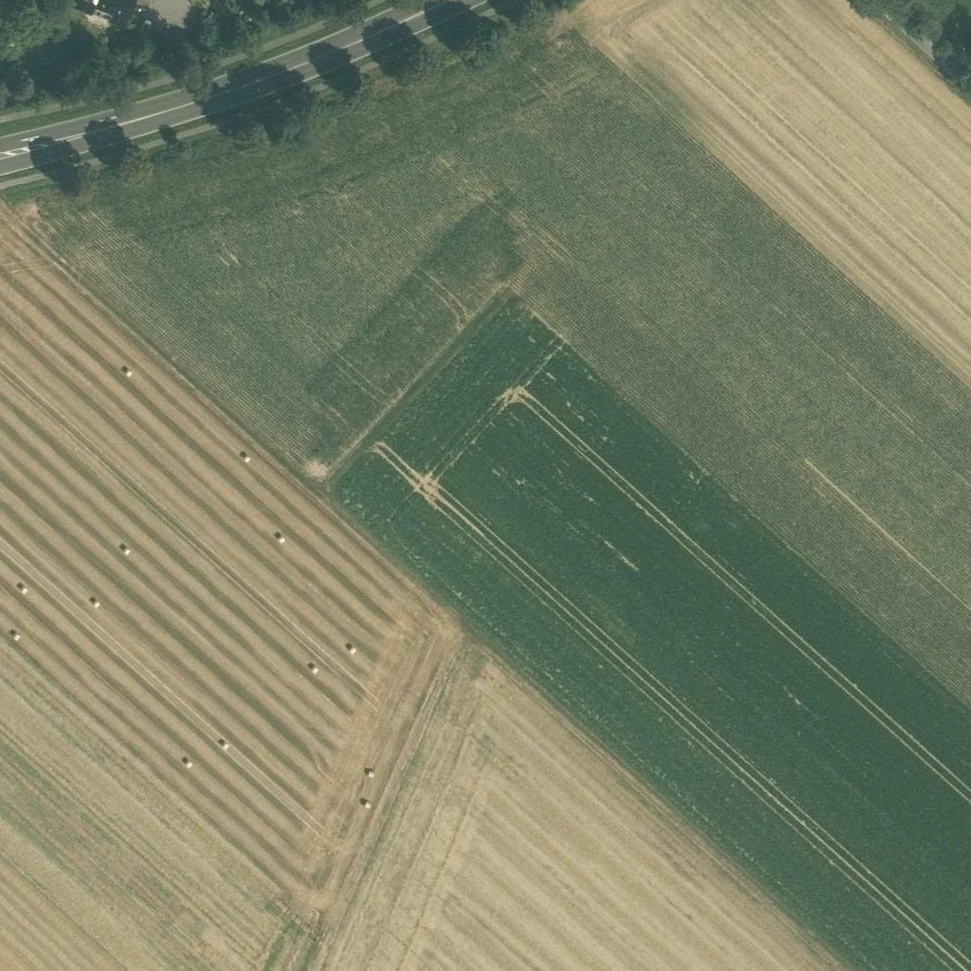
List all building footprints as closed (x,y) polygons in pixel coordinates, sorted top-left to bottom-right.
[(72,1),(88,7),(90,3),(114,13),(112,17),(123,21),(132,0),(72,0),(72,1)]
